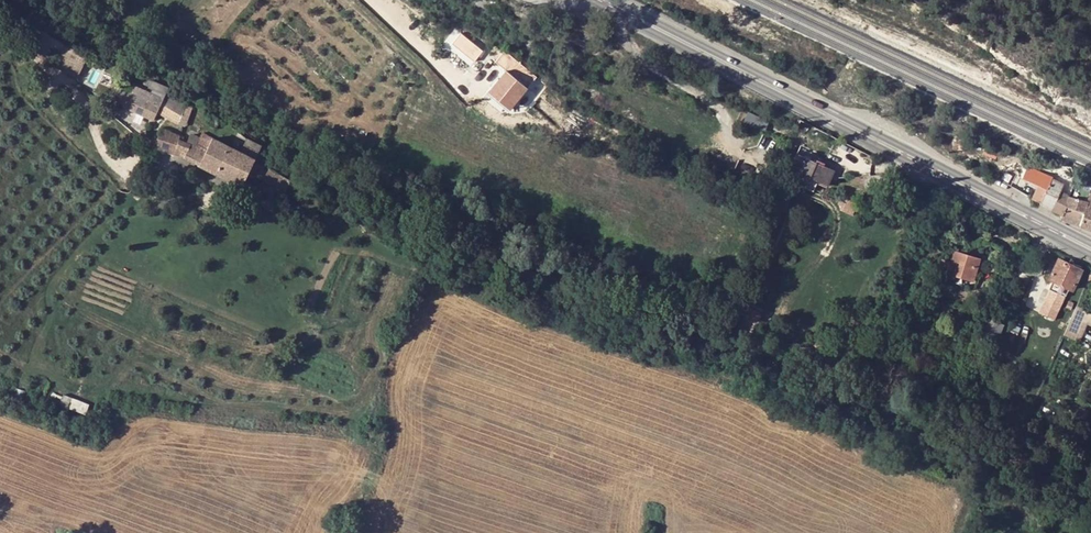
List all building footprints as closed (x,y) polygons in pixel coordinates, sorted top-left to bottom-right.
[(426,16),(421,23),(430,29),(435,22),(426,16)] [(430,29),(440,35),(445,28),(444,28),(435,22),(430,29)] [(455,46),(471,52),(474,44),(460,36),(455,46)] [(517,77),(521,73),(508,63),(488,89),(510,107),(527,85),(520,81),(517,77)] [(524,76),(520,81),(527,85),(531,90),(535,85),(524,76)] [(124,103),(128,93),(115,88),(111,98),(124,103)] [(132,88),(129,94),(146,101),(149,95),(132,88)] [(161,99),(149,94),(149,95),(146,101),(129,94),(128,93),(124,103),(123,105),(153,117),(158,106),(161,99)] [(182,115),(186,104),(169,96),(166,104),(178,109),(175,116),(181,119),(179,125),(184,127),(188,117),(182,115)] [(769,125),(749,115),(745,123),(765,133),(769,125)] [(243,155),(202,133),(197,142),(194,147),(188,144),(178,141),(179,136),(160,132),(154,151),(173,156),(175,149),(185,153),(183,159),(240,186),(255,161),(243,155)] [(197,142),(191,139),(188,144),(194,147),(197,142)] [(243,155),(255,161),(259,152),(247,146),(243,155)] [(185,153),(175,149),(173,156),(179,159),(180,157),(183,159),(185,153)] [(793,161),(825,178),(833,177),(835,173),(824,168),(821,174),(814,170),(816,165),(796,156),(793,161)] [(801,176),(816,181),(830,184),(833,177),(825,178),(793,161),(789,171),(799,176),(801,176)] [(821,174),(824,168),(816,165),(814,170),(821,174)] [(1040,204),(1063,216),(1070,195),(1062,193),(1065,186),(1053,181),(1054,179),(1028,166),(1023,180),(1041,187),(1047,190),(1041,203),(1040,204)] [(799,176),(828,188),(830,184),(816,181),(801,176),(799,176)] [(1084,183),(1082,188),(1090,192),(1090,186),(1084,183)] [(1041,187),(1034,199),(1041,203),(1047,190),(1041,187)] [(1063,216),(1062,219),(1081,225),(1090,196),(1090,192),(1082,188),(1078,198),(1070,195),(1063,216)] [(790,198),(784,195),(780,202),(786,205),(790,198)] [(1081,225),(1090,229),(1090,196),(1081,225)] [(948,275),(974,281),(980,261),(953,255),(952,261),(942,259),(937,278),(947,281),(948,275)] [(1078,280),(1082,270),(1060,260),(1050,280),(1055,283),(1069,289),(1073,290),(1078,280)] [(1078,280),(1073,290),(1077,292),(1082,282),(1078,280)] [(1069,289),(1055,283),(1052,290),(1049,289),(1043,303),(1059,310),(1065,296),(1069,289)] [(1072,310),(1076,304),(1070,301),(1066,307),(1072,310)] [(1059,310),(1043,303),(1039,311),(1056,318),(1059,310)] [(1078,305),(1070,324),(1067,331),(1065,334),(1079,340),(1084,330),(1088,320),(1090,321),(1090,310),(1078,305)] [(746,308),(742,317),(756,324),(761,316),(746,308)] [(756,324),(742,317),(738,325),(752,332),(756,324)] [(830,344),(819,338),(817,342),(828,347),(830,344)] [(76,407),(85,412),(89,405),(80,399),(76,407)]
